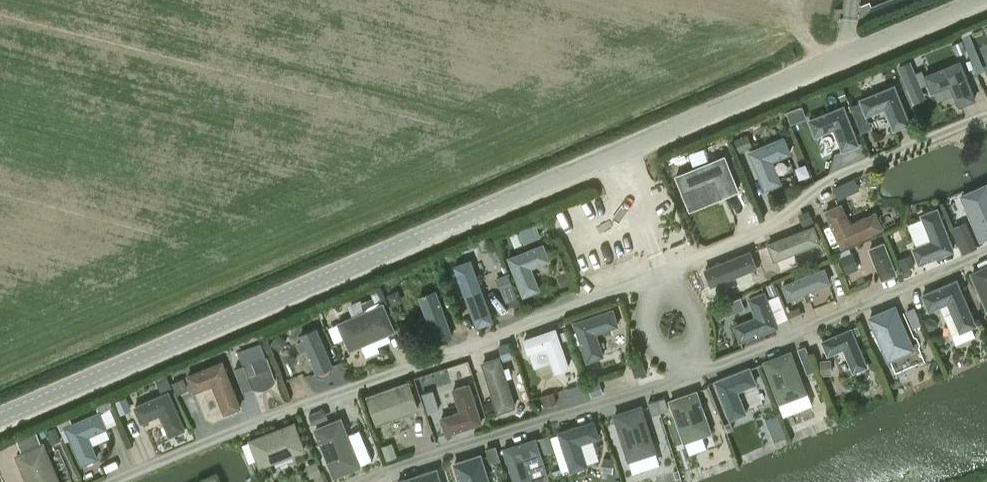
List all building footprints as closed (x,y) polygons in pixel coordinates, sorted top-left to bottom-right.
[(962,39),(954,43),(958,53),(967,49),(962,39)] [(977,99),(961,60),(925,74),(932,92),(950,84),(959,106),(977,99)] [(908,90),(920,85),(915,72),(903,77),(908,90)] [(866,116),(885,108),(893,130),(911,123),(895,84),(859,98),(866,116)] [(847,97),(843,88),(837,91),(840,100),(847,97)] [(860,144),(845,104),(808,119),(815,136),(834,129),(842,150),(860,144)] [(792,153),(784,135),(748,150),(765,190),(783,182),(773,161),(792,153)] [(726,154),(678,174),(690,200),(718,189),(720,194),(740,187),(726,154)] [(959,194),(980,241),(986,238),(986,182),(959,194)] [(884,228),(876,211),(851,223),(841,202),(824,210),(842,248),(884,228)] [(955,250),(938,207),(921,214),(931,239),(913,247),(919,264),(955,250)] [(542,238),(536,224),(519,230),(525,244),(542,238)] [(814,224),(767,243),(774,259),(820,241),(814,224)] [(523,245),(518,234),(510,237),(515,248),(523,245)] [(957,241),(962,253),(976,247),(971,235),(957,241)] [(884,241),(869,247),(881,278),(897,272),(884,241)] [(532,267),(551,260),(544,242),(507,256),(523,296),(541,290),(532,267)] [(895,259),(902,275),(920,267),(912,250),(895,259)] [(704,270),(711,286),(757,267),(750,251),(704,270)] [(986,310),(986,264),(970,272),(986,310)] [(825,266),(782,284),(788,299),(831,282),(825,266)] [(458,281),(476,328),(493,322),(475,274),(458,281)] [(948,303),(951,311),(960,332),(977,324),(957,278),(922,294),(929,311),(948,303)] [(438,289),(421,295),(438,341),(455,334),(438,289)] [(755,316),(733,324),(740,342),(780,326),(766,290),(747,297),(755,316)] [(364,310),(340,321),(352,347),(395,328),(384,302),(377,305),(373,297),(361,302),(364,310)] [(868,316),(888,362),(916,350),(896,304),(868,316)] [(619,325),(613,308),(573,321),(587,362),(605,356),(597,333),(619,325)] [(914,308),(906,311),(913,329),(922,326),(914,308)] [(333,365),(316,326),(298,333),(300,339),(295,341),(299,350),(305,348),(315,372),(333,365)] [(853,372),(869,366),(852,327),(821,340),(828,355),(843,348),(853,372)] [(557,328),(526,339),(531,352),(549,346),(558,371),(571,366),(557,328)] [(508,343),(500,346),(505,358),(513,355),(508,343)] [(808,392),(791,349),(763,360),(779,403),(808,392)] [(258,389),(259,389),(262,389),(263,389),(264,389),(265,388),(266,388),(268,388),(269,387),(271,386),(272,385),(273,385),(275,382),(276,381),(277,380),(268,356),(253,361),(257,372),(249,374),(245,364),(235,368),(244,390),(254,387),(254,388),(255,388),(256,389),(257,389),(258,389)] [(502,356),(485,361),(500,411),(517,405),(502,356)] [(242,407),(223,360),(187,375),(194,392),(213,385),(225,414),(242,407)] [(739,390),(757,383),(750,365),(714,380),(730,420),(748,412),(739,390)] [(410,380),(367,394),(377,425),(420,410),(410,380)] [(453,388),(460,410),(440,416),(446,435),(484,422),(471,382),(453,388)] [(669,399),(684,442),(713,432),(697,389),(669,399)] [(187,428),(170,390),(134,406),(142,423),(160,415),(170,436),(187,428)] [(657,399),(660,411),(668,408),(665,397),(657,399)] [(488,403),(490,412),(496,410),(493,402),(488,403)] [(658,451),(642,404),(613,413),(629,460),(658,451)] [(103,414),(65,430),(83,470),(101,462),(91,440),(110,432),(103,414)] [(334,478),(362,466),(342,416),(314,428),(334,478)] [(786,433),(782,424),(773,428),(768,418),(764,420),(773,440),(786,433)] [(571,471),(589,465),(582,443),(601,437),(595,419),(557,430),(571,471)] [(307,450),(295,420),(249,438),(260,468),(307,450)] [(541,452),(536,436),(503,447),(514,481),(532,481),(524,458),(541,452)] [(16,453),(28,481),(62,481),(46,441),(16,453)] [(459,481),(491,481),(482,452),(453,462),(459,481)] [(397,480),(398,481),(443,481),(438,467),(397,480)]
